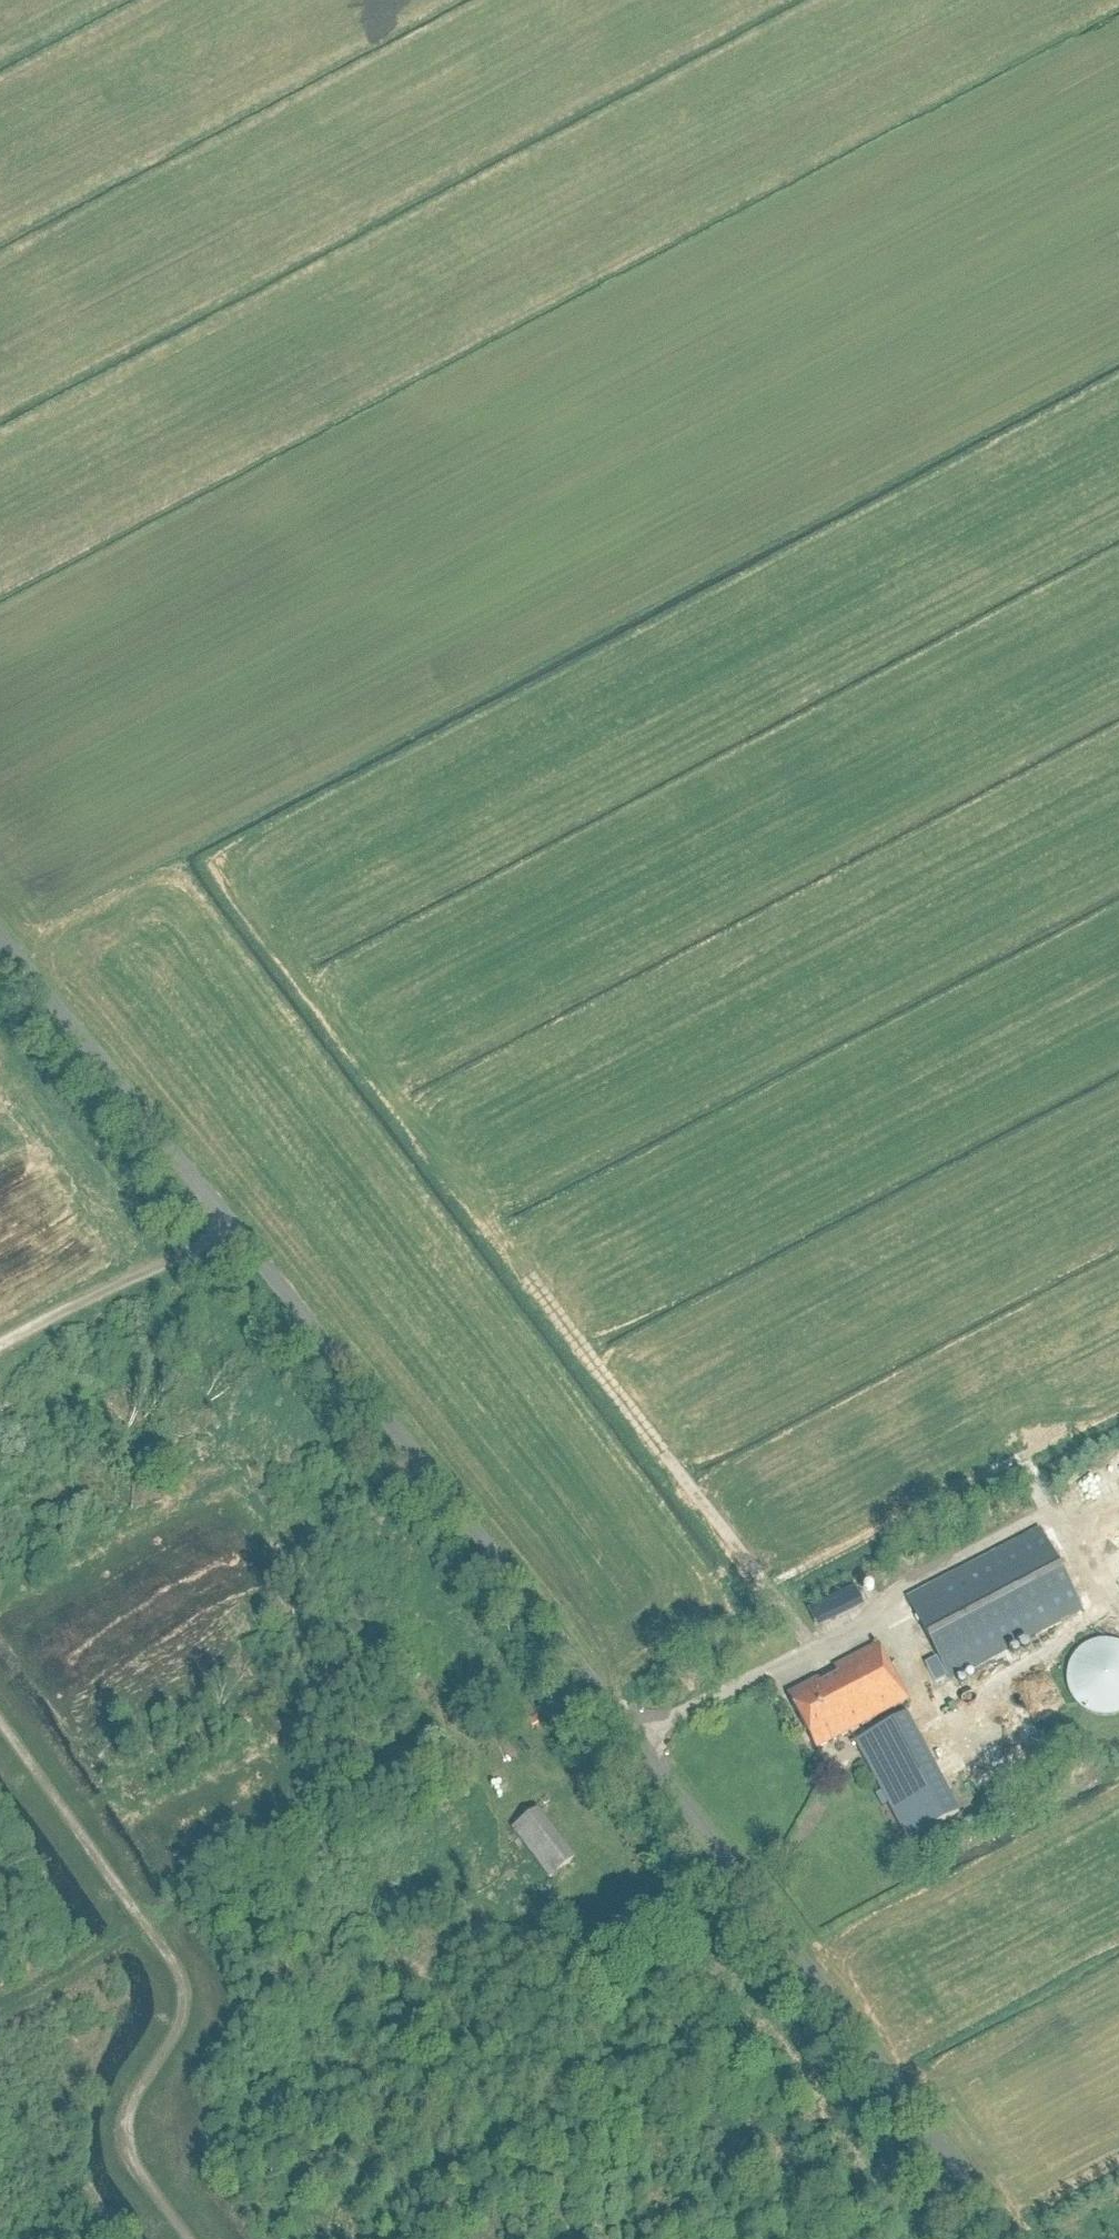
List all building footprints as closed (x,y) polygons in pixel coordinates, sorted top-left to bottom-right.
[(1065,1470),(1077,1497),(1118,1479),(1118,1446),(1065,1470)] [(1040,1531),(908,1600),(950,1681),(1082,1612),(1040,1531)] [(1107,1553),(1118,1575),(1118,1547),(1107,1553)] [(1085,1646),(1076,1654),(1069,1664),(1066,1677),(1067,1690),(1071,1700),(1080,1713),(1095,1719),(1111,1720),(1118,1716),(1118,1645),(1118,1644),(1104,1642),(1094,1643),(1085,1646)] [(818,1681),(788,1696),(817,1750),(908,1702),(878,1646),(834,1669),(838,1676),(820,1686),(818,1681)] [(905,1716),(855,1743),(907,1842),(958,1815),(905,1716)] [(548,1880),(564,1868),(575,1859),(538,1810),(526,1818),(510,1831),(548,1880)]
